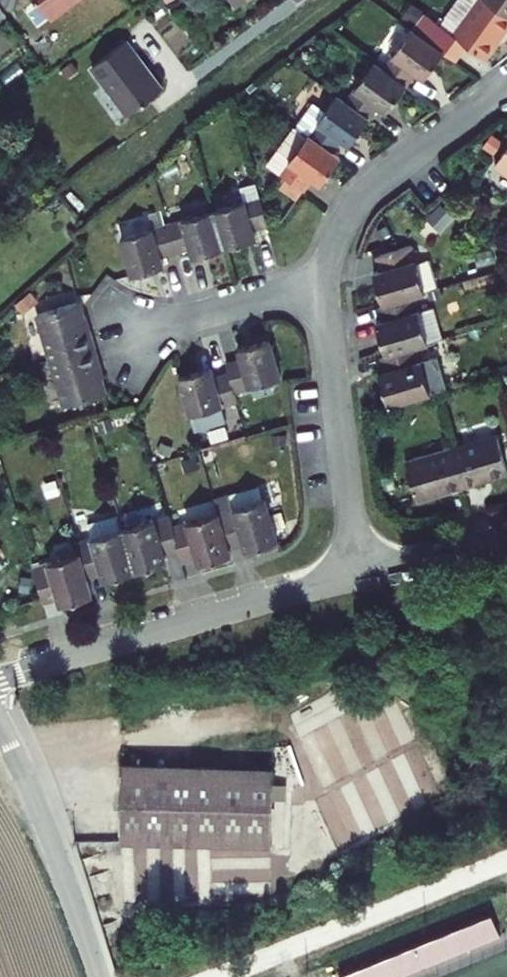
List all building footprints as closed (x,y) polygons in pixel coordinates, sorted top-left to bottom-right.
[(50,18),(73,0),(37,0),(50,18)] [(229,3),(218,12),(228,24),(239,15),(258,0),(227,0),(229,3)] [(433,23),(423,17),(409,36),(444,60),(453,65),(466,46),(483,57),(506,22),(506,16),(483,0),(450,0),(433,23)] [(506,16),(506,0),(483,0),(506,16)] [(382,76),(408,92),(416,80),(425,86),(444,60),(409,36),(382,76)] [(91,67),(129,115),(164,89),(126,40),(91,67)] [(374,70),(345,111),(372,128),(381,114),(389,119),(408,92),(382,76),(374,70)] [(310,145),(333,161),(342,148),(352,154),(372,128),(345,111),(336,106),(324,123),(311,114),(297,136),(310,145)] [(270,174),(307,200),(316,188),(324,194),(344,168),(333,161),(310,145),(297,136),(270,174)] [(495,164),(506,173),(506,148),(495,164)] [(224,248),(255,239),(252,229),(267,225),(259,198),(213,212),(224,248)] [(445,228),(453,212),(437,204),(429,220),(445,228)] [(167,225),(175,252),(189,248),(192,258),(224,248),(213,212),(167,225)] [(160,256),(175,252),(167,225),(120,239),(131,276),(163,266),(160,256)] [(374,272),(383,304),(414,295),(425,292),(412,245),(380,254),(384,269),(379,271),(374,272)] [(384,269),(380,254),(375,256),(379,271),(384,269)] [(416,345),(442,338),(433,306),(418,310),(414,295),(383,304),(388,319),(383,320),(376,322),(386,354),(416,345)] [(78,301),(37,313),(50,359),(95,346),(90,331),(87,332),(78,301)] [(378,305),(383,320),(388,319),(383,304),(378,305)] [(228,373),(234,391),(281,377),(270,339),(237,349),(240,359),(225,363),(228,373)] [(379,372),(388,404),(430,392),(429,388),(442,381),(436,357),(421,360),(416,345),(386,354),(390,369),(385,370),(379,372)] [(50,359),(64,405),(105,393),(96,362),(99,361),(95,346),(50,359)] [(381,355),(385,370),(390,369),(386,354),(381,355)] [(234,391),(228,373),(213,378),(211,368),(178,377),(195,429),(226,420),(222,405),(237,401),(234,391)] [(496,435),(451,448),(461,486),(506,472),(496,435)] [(405,461),(416,499),(461,486),(451,448),(405,461)] [(245,549),(277,540),(265,498),(263,498),(259,484),(214,498),(227,543),(242,538),(244,543),(245,549)] [(199,563),(231,554),(229,547),(227,543),(214,498),(167,511),(168,515),(178,546),(179,550),(181,556),(196,552),(197,557),(199,563)] [(104,580),(135,570),(122,529),(118,514),(87,523),(91,538),(76,542),(79,553),(85,573),(101,569),(102,573),(104,580)] [(163,550),(178,546),(168,515),(122,529),(135,570),(167,561),(165,555),(163,550)] [(227,543),(229,547),(244,543),(242,538),(227,543)] [(178,546),(163,550),(165,555),(179,550),(178,546)] [(181,556),(182,561),(197,557),(196,552),(181,556)] [(60,604),(92,595),(87,578),(85,573),(79,553),(33,567),(42,598),(57,593),(58,598),(60,604)] [(85,573),(87,578),(102,573),(101,569),(85,573)] [(42,598),(43,603),(58,598),(57,593),(42,598)] [(124,838),(275,849),(280,772),(130,763),(124,838)]
